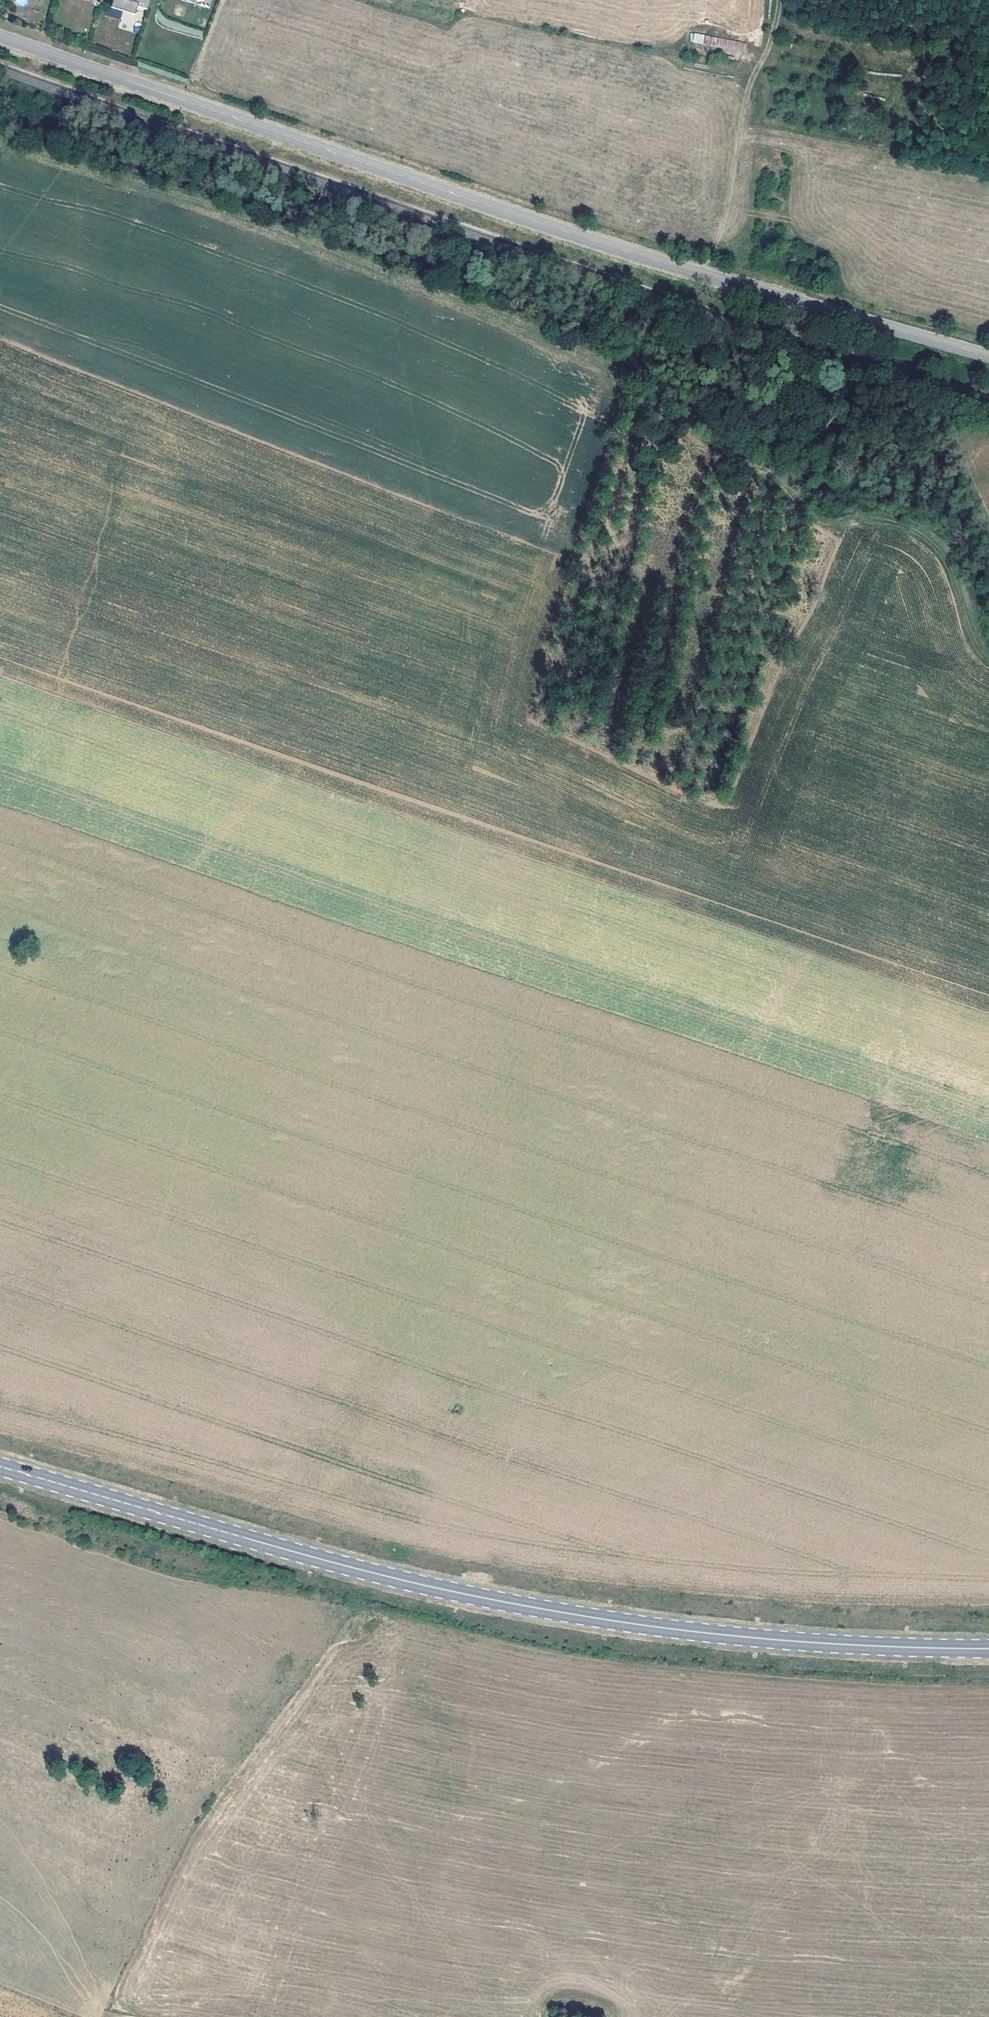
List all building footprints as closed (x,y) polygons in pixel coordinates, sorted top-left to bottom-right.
[(111,9),(135,16),(138,8),(148,10),(151,0),(114,0),(111,9)] [(706,36),(705,45),(745,53),(747,44),(706,36)]
